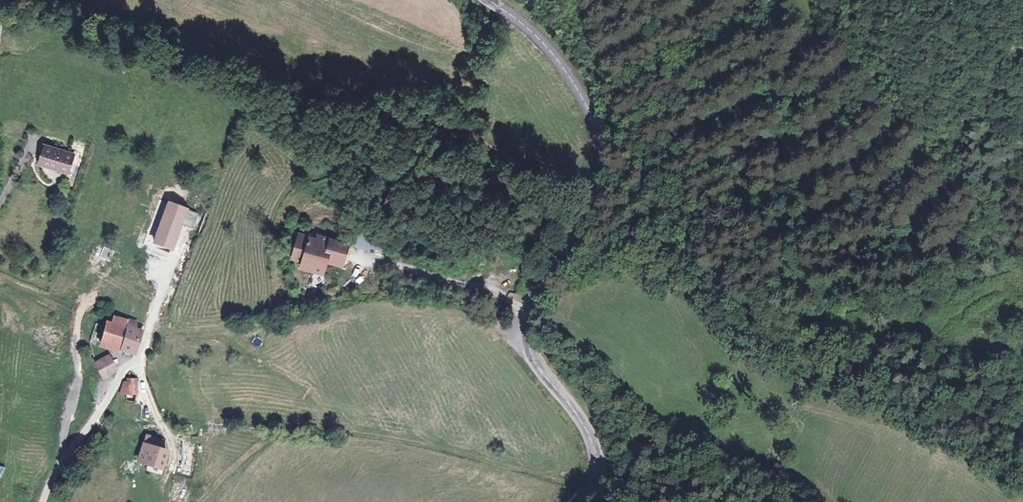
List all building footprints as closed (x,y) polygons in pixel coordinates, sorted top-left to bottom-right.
[(73,142),(73,152),(83,151),(82,141),(73,142)] [(77,155),(46,145),(40,165),(71,175),(77,155)] [(198,213),(168,203),(155,244),(172,250),(181,223),(193,227),(198,213)] [(362,246),(303,226),(289,266),(331,280),(335,268),(352,274),(362,246)] [(146,325),(113,316),(104,347),(136,356),(146,325)] [(105,348),(90,357),(103,381),(118,372),(105,348)] [(136,379),(124,377),(122,397),(134,398),(136,379)] [(168,443),(142,435),(134,462),(160,470),(168,443)]
